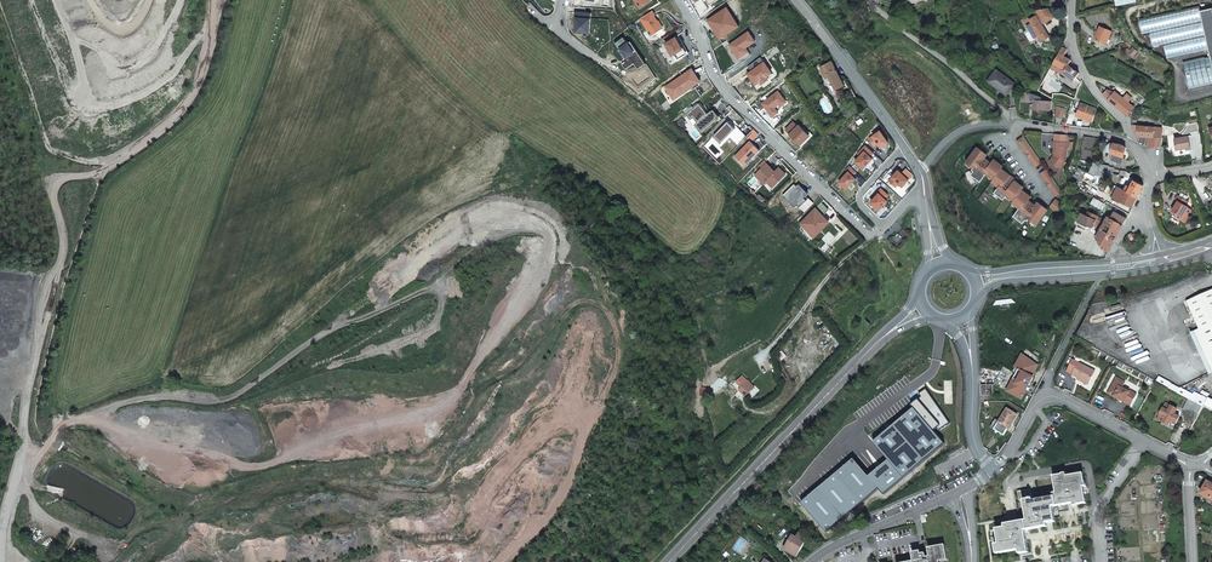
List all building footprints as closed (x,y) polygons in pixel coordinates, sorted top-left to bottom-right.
[(1208,49),(1200,11),(1199,5),(1139,19),(1142,34),(1150,32),(1153,47),(1164,44),(1167,58),(1208,49)] [(1047,8),(1036,10),(1042,20),(1043,22),(1043,23),(1052,17),(1047,8)] [(1200,11),(1208,49),(1210,57),(1211,63),(1211,62),(1211,8),(1200,11)] [(656,13),(653,9),(640,17),(651,34),(663,27),(655,14),(656,13)] [(1028,17),(1023,20),(1034,38),(1035,37),(1043,42),(1047,34),(1040,24),(1039,21),(1035,15),(1029,19),(1028,17)] [(1099,26),(1094,39),(1106,44),(1111,31),(1099,26)] [(1035,37),(1034,38),(1040,47),(1043,42),(1035,37)] [(1067,49),(1064,48),(1062,46),(1053,63),(1054,63),(1064,69),(1063,72),(1072,78),(1074,80),(1079,73),(1068,65),(1070,60),(1063,56),(1067,49)] [(1132,48),(1128,53),(1133,56),(1137,51),(1132,48)] [(1210,57),(1183,63),(1188,87),(1211,82),(1211,62),(1211,63),(1210,57)] [(843,84),(830,60),(820,66),(824,74),(827,73),(830,78),(836,89),(843,84)] [(1064,69),(1054,63),(1052,67),(1062,73),(1070,80),(1072,78),(1063,72),(1064,69)] [(988,81),(1006,95),(1014,84),(996,70),(988,81)] [(845,102),(855,96),(851,88),(841,94),(845,102)] [(1114,92),(1107,89),(1103,94),(1104,95),(1109,100),(1127,115),(1133,108),(1114,92)] [(1033,100),(1032,108),(1050,110),(1051,101),(1041,100),(1041,97),(1038,95),(1031,93),(1031,100),(1033,100)] [(694,123),(701,131),(717,117),(711,109),(708,112),(699,101),(685,113),(690,118),(693,116),(697,121),(694,123)] [(1092,121),(1095,112),(1096,109),(1081,104),(1077,115),(1092,121)] [(1056,106),(1054,115),(1062,117),(1065,109),(1056,106)] [(793,120),(785,128),(800,144),(808,136),(804,132),(806,131),(799,123),(797,125),(793,120)] [(1145,145),(1160,147),(1162,128),(1131,125),(1131,128),(1133,128),(1133,130),(1137,130),(1136,136),(1146,137),(1145,145)] [(887,141),(879,130),(867,138),(873,145),(877,142),(880,147),(887,141)] [(1035,167),(1042,162),(1024,136),(1017,140),(1035,167)] [(1189,148),(1190,150),(1195,149),(1193,136),(1174,139),(1176,150),(1189,148)] [(750,139),(734,155),(743,163),(750,156),(751,157),(759,149),(750,139)] [(1066,142),(1052,141),(1051,147),(1053,147),(1053,156),(1054,157),(1053,158),(1052,157),(1048,161),(1059,169),(1065,160),(1066,142)] [(1116,162),(1121,163),(1125,147),(1123,145),(1112,143),(1111,152),(1109,159),(1116,162)] [(869,156),(873,152),(864,144),(856,153),(859,156),(854,161),(862,168),(871,158),(869,156)] [(987,153),(978,146),(966,160),(971,164),(970,165),(973,167),(971,169),(973,170),(970,173),(979,180),(986,173),(988,175),(989,174),(993,177),(990,182),(997,187),(993,193),(1002,200),(1005,195),(1012,201),(1011,203),(1015,206),(1015,207),(1017,209),(1012,215),(1022,222),(1024,218),(1026,220),(1028,218),(1030,220),(1031,219),(1035,223),(1046,208),(1037,201),(1034,205),(1028,200),(1031,196),(1021,189),(1023,186),(1010,176),(1010,174),(1001,167),(1003,166),(993,158),(991,162),(984,157),(987,153)] [(766,162),(754,174),(763,182),(765,179),(772,186),(785,173),(778,166),(774,170),(766,162)] [(1107,172),(1108,168),(1108,165),(1092,162),(1088,172),(1106,181),(1107,172)] [(838,181),(845,188),(855,177),(852,175),(855,171),(848,165),(845,169),(847,171),(838,181)] [(1074,176),(1081,180),(1086,171),(1078,167),(1074,176)] [(907,179),(897,169),(887,180),(894,186),(897,182),(901,186),(907,179)] [(1055,196),(1062,192),(1046,169),(1039,173),(1055,196)] [(1127,192),(1137,197),(1143,185),(1133,180),(1127,192)] [(1137,197),(1127,192),(1117,187),(1112,197),(1132,207),(1137,197)] [(1171,211),(1176,214),(1181,217),(1187,208),(1188,207),(1185,205),(1188,201),(1178,195),(1175,200),(1177,201),(1171,211)] [(820,201),(800,222),(811,233),(823,221),(816,215),(820,211),(822,214),(828,208),(820,201)] [(1184,223),(1192,211),(1187,208),(1181,217),(1176,214),(1174,217),(1184,223)] [(811,233),(814,236),(829,221),(822,214),(820,211),(816,215),(823,221),(811,233)] [(1099,222),(1100,223),(1102,218),(1086,211),(1085,215),(1081,213),(1077,222),(1086,226),(1087,224),(1092,227),(1093,226),(1094,226),(1096,228),(1099,222)] [(1114,212),(1110,217),(1122,224),(1126,218),(1114,212)] [(1101,246),(1108,251),(1122,224),(1110,217),(1108,216),(1096,238),(1101,246)] [(1185,299),(1197,327),(1211,360),(1211,287),(1185,299)] [(1211,369),(1211,360),(1197,327),(1188,331),(1207,371),(1211,369)] [(1025,386),(1027,387),(1033,377),(1031,376),(1037,365),(1030,360),(1022,354),(1014,368),(1022,372),(1012,391),(1022,397),(1026,389),(1024,388),(1025,386)] [(1072,373),(1072,374),(1078,377),(1088,382),(1095,370),(1078,362),(1076,366),(1071,363),(1067,370),(1072,373)] [(1171,382),(1158,375),(1156,380),(1165,385),(1168,386),(1171,382)] [(1116,376),(1111,387),(1116,390),(1114,395),(1120,399),(1121,397),(1124,399),(1124,401),(1131,404),(1137,393),(1130,389),(1129,390),(1122,387),(1125,381),(1116,376)] [(1177,391),(1179,387),(1171,382),(1168,386),(1169,387),(1177,391)] [(993,384),(981,384),(981,395),(992,396),(993,384)] [(1177,391),(1189,397),(1202,405),(1205,400),(1180,386),(1179,387),(1177,391)] [(937,430),(948,422),(925,388),(918,393),(921,397),(911,405),(913,408),(872,442),(887,460),(868,476),(853,459),(801,503),(826,533),(878,489),(882,494),(943,443),(932,430),(935,428),(937,430)] [(1183,407),(1197,415),(1202,405),(1189,397),(1183,407)] [(1205,400),(1202,405),(1211,410),(1211,401),(1206,398),(1205,400)] [(1166,402),(1164,405),(1164,409),(1167,415),(1170,420),(1171,421),(1173,420),(1176,422),(1179,416),(1174,413),(1177,408),(1166,402)] [(1164,405),(1160,413),(1163,415),(1163,418),(1162,421),(1168,424),(1170,421),(1171,421),(1170,420),(1167,415),(1164,409),(1164,405)] [(1007,428),(1008,429),(1016,415),(1006,408),(1003,414),(999,421),(998,423),(1007,428)] [(995,419),(990,427),(993,429),(998,423),(999,421),(995,419)] [(1003,435),(1007,428),(998,423),(993,429),(1003,435)] [(995,529),(998,543),(994,544),(996,554),(1017,550),(1018,554),(1028,552),(1027,548),(1024,530),(1047,526),(1046,523),(1055,521),(1052,507),(1072,503),(1073,506),(1077,505),(1086,503),(1083,486),(1086,486),(1085,482),(1084,482),(1082,473),(1066,476),(1065,473),(1061,474),(1052,476),(1055,492),(1052,493),(1053,496),(1033,500),(1032,498),(1031,498),(1029,489),(1018,491),(1019,501),(1022,500),(1026,520),(1003,524),(1004,527),(995,529)] [(1207,480),(1204,487),(1200,493),(1207,497),(1210,498),(1211,499),(1211,483),(1207,480)] [(891,532),(874,535),(879,558),(911,552),(913,561),(907,561),(939,561),(938,561),(947,559),(944,545),(927,548),(929,556),(926,557),(925,554),(925,553),(924,553),(920,554),(920,550),(918,551),(913,528),(891,532)] [(799,533),(796,538),(792,535),(784,549),(795,556),(804,542),(802,541),(805,536),(799,533)]
